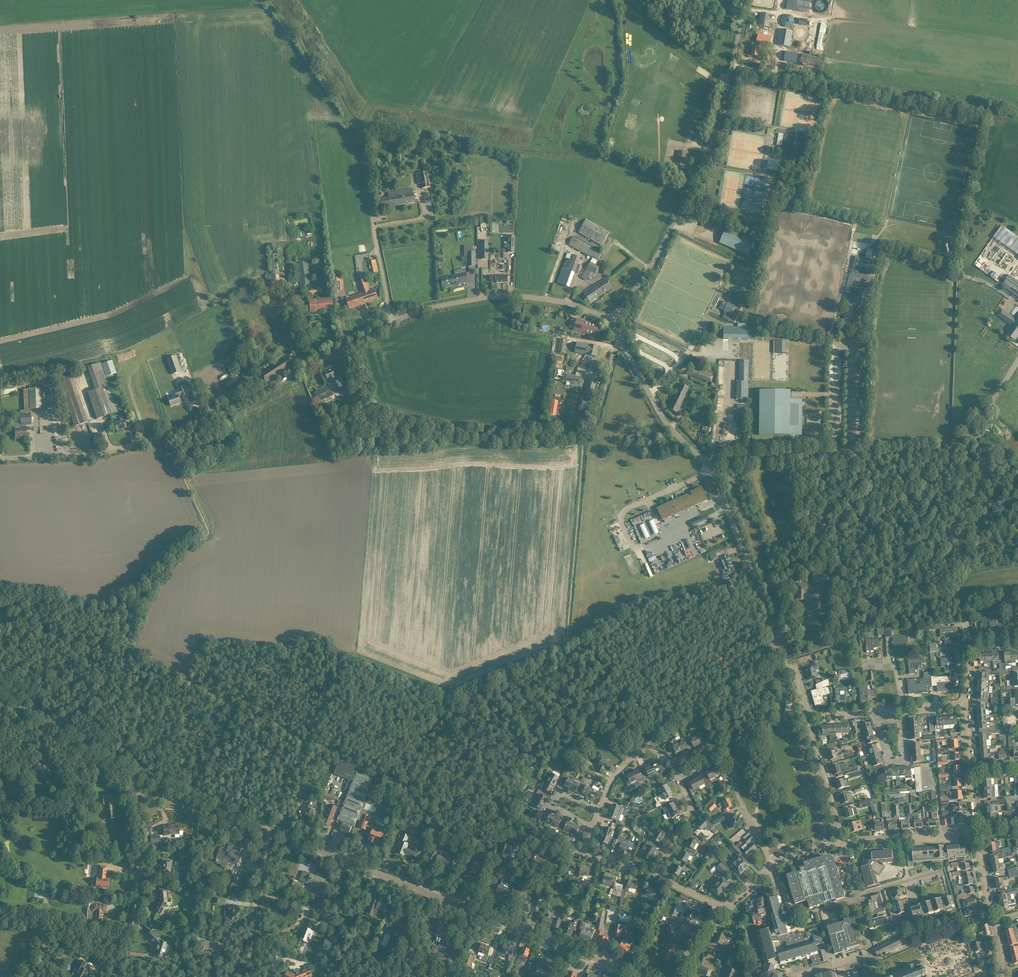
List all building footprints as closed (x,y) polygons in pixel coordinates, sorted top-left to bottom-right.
[(809,13),(810,3),(791,0),(787,0),(786,9),(809,13)] [(821,13),(822,12),(824,12),(825,12),(826,11),(827,10),(827,9),(828,7),(828,5),(828,4),(827,3),(826,2),(826,1),(825,0),(823,0),(820,0),(819,0),(818,1),(817,1),(817,2),(816,3),(815,5),(815,6),(815,7),(816,9),(816,10),(817,11),(818,12),(819,12),(820,12),(821,13)] [(759,26),(764,27),(770,28),(770,23),(769,23),(770,14),(761,13),(759,26)] [(821,49),(825,21),(820,21),(816,49),(821,49)] [(780,29),(777,45),(790,47),(793,31),(780,29)] [(751,55),(756,56),(758,56),(760,48),(759,48),(760,45),(770,47),(771,37),(758,35),(756,45),(756,48),(752,47),(751,55)] [(785,51),(784,61),(796,63),(798,54),(785,51)] [(802,54),(800,63),(816,66),(818,57),(802,54)] [(783,134),(781,146),(782,147),(781,157),(788,158),(787,161),(791,162),(795,137),(795,135),(792,135),(792,136),(783,134)] [(681,166),(680,168),(685,169),(686,162),(685,161),(686,152),(679,151),(676,165),(681,166)] [(430,187),(427,172),(417,174),(418,184),(422,184),(422,188),(430,187)] [(413,189),(394,192),(389,193),(390,197),(380,199),(382,209),(416,203),(413,189)] [(579,232),(602,246),(610,232),(586,219),(579,232)] [(719,243),(748,255),(754,240),(745,236),(746,233),(733,228),(732,230),(726,227),(719,243)] [(569,245),(593,258),(582,276),(581,278),(587,281),(588,279),(590,280),(594,274),(595,274),(600,267),(595,265),(598,261),(602,253),(573,237),(569,245)] [(852,303),(852,302),(861,304),(866,280),(868,281),(873,260),(871,260),(873,250),(867,249),(865,258),(855,256),(851,274),(852,277),(848,294),(847,294),(845,302),(852,303)] [(280,284),(278,254),(270,255),(271,274),(267,275),(268,285),(280,284)] [(567,254),(559,278),(557,283),(569,287),(580,258),(567,254)] [(316,258),(308,259),(298,261),(290,262),(291,268),(299,267),(301,285),(311,284),(308,263),(316,262),(316,258)] [(378,272),(376,260),(370,261),(372,273),(378,272)] [(441,278),(443,288),(463,283),(461,274),(441,278)] [(1017,297),(1017,281),(1009,275),(1002,285),(1017,297)] [(338,278),(333,279),(334,291),(342,291),(341,281),(338,282),(338,278)] [(362,293),(361,294),(365,303),(378,299),(374,289),(370,291),(369,289),(370,289),(366,279),(358,282),(362,293)] [(605,279),(593,287),(599,297),(611,288),(605,279)] [(599,297),(593,287),(593,286),(587,290),(583,293),(590,303),(599,297)] [(311,293),(312,296),(323,295),(322,287),(311,288),(311,290),(309,291),(309,294),(311,293)] [(365,303),(361,294),(350,298),(349,297),(346,297),(346,299),(349,309),(365,303)] [(309,300),(310,307),(310,312),(317,312),(316,310),(334,309),(333,298),(309,300)] [(739,305),(736,303),(731,301),(731,302),(727,303),(723,311),(725,314),(723,318),(734,323),(743,307),(739,305)] [(1015,341),(1017,338),(1017,319),(1016,322),(1007,315),(1004,320),(1013,327),(1007,335),(1015,341)] [(309,321),(311,328),(322,326),(321,324),(327,323),(326,318),(309,321)] [(574,330),(591,335),(596,336),(599,326),(577,319),(574,330)] [(723,339),(748,340),(748,337),(748,329),(748,324),(738,324),(738,327),(723,327),(723,339)] [(244,332),(247,338),(254,335),(250,327),(244,330),(245,332),(244,332)] [(558,353),(565,353),(567,340),(560,339),(558,353)] [(251,349),(251,351),(256,352),(258,349),(256,349),(260,346),(258,344),(257,344),(256,342),(250,346),(251,348),(251,349)] [(575,352),(581,354),(596,357),(598,347),(577,342),(575,352)] [(167,359),(173,375),(182,371),(176,356),(167,359)] [(260,374),(263,378),(265,382),(294,364),(289,356),(260,374)] [(737,400),(748,400),(749,361),(739,360),(739,382),(737,382),(737,400)] [(88,392),(95,414),(97,419),(117,412),(104,375),(114,371),(111,361),(106,363),(101,365),(100,363),(87,367),(95,390),(88,392)] [(239,371),(243,378),(253,372),(249,364),(244,368),(239,371)] [(694,369),(693,371),(691,375),(711,382),(713,376),(694,369)] [(325,373),(328,379),(330,384),(338,379),(336,375),(335,375),(332,370),(325,373)] [(58,377),(73,422),(74,427),(87,422),(71,372),(58,377)] [(566,374),(566,381),(582,382),(582,376),(581,376),(581,374),(576,373),(576,375),(566,374)] [(221,383),(224,389),(238,380),(234,375),(221,383)] [(595,384),(589,382),(585,395),(592,397),(595,384)] [(676,392),(675,394),(685,398),(685,396),(689,388),(681,384),(677,392),(676,392)] [(9,388),(0,390),(1,395),(16,391),(14,386),(9,387),(9,388)] [(168,398),(171,406),(181,403),(179,396),(182,395),(182,396),(187,394),(184,386),(179,388),(180,390),(175,392),(176,395),(168,398)] [(333,395),(328,386),(315,393),(319,402),(333,395)] [(53,388),(29,389),(23,389),(24,411),(20,411),(20,423),(15,423),(13,425),(14,430),(15,429),(15,433),(15,438),(22,438),(22,437),(22,436),(26,436),(26,427),(24,427),(23,424),(31,424),(30,409),(54,408),(53,388)] [(790,391),(759,390),(759,435),(802,436),(802,400),(790,400),(790,391)] [(685,398),(675,394),(674,393),(666,408),(678,413),(685,398)] [(557,407),(558,401),(551,400),(548,414),(560,416),(561,408),(557,407)] [(575,400),(574,411),(587,412),(588,402),(575,400)] [(123,416),(119,418),(120,422),(115,423),(115,421),(114,421),(109,423),(112,430),(116,428),(117,431),(126,428),(125,424),(126,424),(125,421),(129,420),(128,415),(126,411),(122,412),(123,416)] [(704,424),(704,425),(702,430),(708,432),(708,431),(710,432),(712,426),(709,425),(710,422),(703,420),(702,423),(704,424)] [(656,428),(652,430),(642,435),(645,440),(659,432),(656,428)] [(626,437),(629,445),(635,442),(632,435),(626,437)] [(707,500),(701,487),(690,492),(692,496),(689,497),(688,495),(658,508),(657,508),(663,520),(678,514),(675,508),(680,506),(683,511),(694,507),(693,506),(696,505),(707,500)] [(649,512),(631,519),(633,523),(650,515),(649,512)] [(691,521),(693,526),(710,520),(708,515),(691,521)] [(653,520),(649,521),(654,534),(658,533),(653,520)] [(645,538),(649,537),(644,524),(639,525),(645,538)] [(710,555),(712,561),(718,558),(716,552),(710,555)] [(722,570),(724,574),(726,573),(727,575),(730,574),(731,574),(731,572),(734,570),(728,555),(720,558),(723,566),(721,567),(722,570)] [(704,566),(709,579),(717,576),(712,563),(704,566)] [(813,573),(812,584),(796,584),(796,600),(806,600),(806,599),(823,599),(823,595),(824,595),(824,584),(832,584),(833,574),(813,573)] [(695,587),(691,574),(682,577),(687,590),(695,587)] [(982,623),(981,623),(981,631),(984,631),(994,630),(993,629),(996,629),(996,630),(998,629),(1002,629),(1002,625),(1002,620),(1002,618),(997,618),(997,614),(995,615),(995,612),(987,613),(987,618),(982,618),(982,623)] [(957,628),(940,629),(941,637),(945,637),(945,640),(946,645),(956,644),(956,636),(957,636),(957,628)] [(893,637),(893,639),(894,649),(908,648),(907,636),(905,637),(905,636),(893,637)] [(866,637),(866,639),(865,639),(866,651),(873,650),(873,647),(879,647),(878,639),(870,639),(869,637),(866,637)] [(930,644),(930,654),(941,653),(940,649),(936,649),(936,647),(937,647),(937,643),(930,644)] [(946,671),(950,670),(957,670),(956,656),(941,658),(942,667),(945,667),(946,671)] [(913,660),(913,659),(907,659),(908,665),(909,664),(910,674),(914,673),(914,668),(918,668),(918,669),(919,669),(922,669),(922,664),(925,663),(925,659),(913,660)] [(812,664),(808,665),(804,667),(806,674),(808,680),(813,679),(817,678),(814,670),(817,669),(815,661),(812,662),(812,664)] [(955,681),(947,682),(946,677),(938,678),(938,682),(937,682),(937,687),(937,692),(938,692),(938,690),(951,689),(951,691),(956,690),(955,681)] [(828,679),(821,683),(822,688),(829,686),(828,679)] [(915,684),(915,679),(909,679),(910,685),(914,685),(914,693),(912,694),(928,693),(927,683),(915,684)] [(1004,686),(1004,687),(1004,690),(1005,690),(1012,689),(1012,687),(1017,686),(1017,680),(1014,680),(1011,680),(1010,680),(1010,686),(1004,686)] [(867,684),(859,685),(861,701),(868,700),(868,697),(875,697),(874,690),(868,690),(867,684)] [(835,688),(836,697),(836,702),(847,701),(846,687),(835,688)] [(817,689),(812,691),(813,696),(812,696),(815,705),(821,703),(818,695),(824,693),(824,695),(828,694),(826,688),(817,690),(817,689)] [(1013,699),(1010,699),(1010,705),(1005,706),(1005,709),(1013,708),(1013,705),(1017,705),(1017,698),(1013,699)] [(855,734),(857,733),(864,731),(872,729),(870,723),(863,725),(863,728),(858,729),(857,726),(853,727),(855,734)] [(830,734),(829,726),(823,726),(823,728),(819,728),(820,736),(830,735),(830,734)] [(872,729),(864,731),(866,737),(874,735),(872,729)] [(979,734),(980,741),(990,740),(989,736),(992,736),(992,733),(997,733),(1002,732),(1001,730),(996,730),(985,731),(985,734),(979,734)] [(701,734),(695,737),(699,745),(701,744),(701,743),(705,741),(704,739),(707,737),(703,731),(700,733),(701,734)] [(920,740),(933,739),(936,739),(936,735),(923,736),(924,737),(920,738),(919,732),(911,733),(912,739),(920,739),(920,740)] [(688,736),(685,738),(688,744),(691,743),(693,747),(697,745),(697,746),(699,745),(695,737),(694,733),(688,735),(688,736)] [(874,735),(866,737),(868,744),(876,741),(874,735)] [(677,743),(676,741),(675,738),(672,740),(672,741),(670,742),(670,743),(668,744),(667,743),(664,745),(666,749),(669,748),(671,753),(674,752),(675,754),(679,752),(679,753),(681,751),(677,743)] [(682,738),(676,741),(677,743),(681,751),(684,750),(683,750),(687,748),(686,746),(688,744),(685,738),(683,739),(682,738)] [(936,739),(937,742),(942,742),(943,745),(948,745),(948,748),(952,748),(952,751),(954,751),(955,751),(955,748),(955,749),(958,749),(958,748),(958,741),(948,741),(948,738),(945,738),(936,739)] [(1014,746),(1013,743),(1008,744),(1009,751),(1014,750),(1014,757),(1017,757),(1017,745),(1014,746)] [(867,750),(868,755),(878,752),(877,745),(869,748),(868,748),(867,750)] [(839,750),(834,751),(829,752),(831,760),(837,758),(837,759),(843,757),(842,752),(839,753),(839,750)] [(954,751),(952,751),(949,751),(949,752),(949,754),(949,755),(949,761),(959,760),(959,753),(954,753),(954,751)] [(1004,752),(999,752),(996,752),(996,755),(998,755),(999,761),(1002,761),(1002,758),(1006,758),(1006,751),(1004,752)] [(863,763),(865,762),(866,762),(865,758),(872,756),(873,760),(880,758),(878,752),(868,755),(864,756),(861,757),(862,759),(863,763)] [(613,764),(608,762),(602,758),(598,766),(599,766),(597,770),(602,773),(605,769),(609,771),(610,769),(611,769),(612,767),(612,766),(613,764)] [(880,758),(873,760),(875,766),(882,764),(880,758)] [(345,789),(349,790),(357,769),(358,766),(340,759),(334,773),(349,780),(345,789)] [(40,762),(37,766),(35,769),(49,778),(54,770),(48,766),(49,765),(46,763),(44,765),(40,762)] [(652,765),(650,766),(654,774),(660,771),(661,774),(664,773),(665,775),(668,774),(663,763),(660,764),(659,762),(652,765)] [(845,771),(844,767),(843,764),(833,767),(835,775),(841,773),(841,772),(845,771)] [(949,764),(950,767),(950,770),(952,770),(952,774),(955,774),(960,774),(960,766),(954,767),(954,764),(949,764)] [(560,780),(562,781),(566,775),(570,767),(568,766),(560,780)] [(646,772),(643,773),(646,779),(648,783),(651,782),(650,779),(656,777),(654,774),(650,766),(648,767),(647,766),(644,768),(645,769),(644,769),(646,772)] [(713,767),(711,768),(715,777),(721,774),(723,779),(728,777),(725,771),(723,772),(721,767),(718,769),(717,766),(713,767)] [(707,776),(705,777),(708,784),(710,788),(713,787),(709,780),(715,777),(711,768),(709,769),(709,770),(705,772),(707,776)] [(357,769),(349,790),(338,820),(343,822),(343,823),(342,823),(340,830),(349,833),(352,825),(354,827),(356,822),(374,775),(357,769)] [(549,777),(546,783),(554,787),(555,785),(557,781),(559,777),(551,773),(552,772),(552,771),(551,771),(551,770),(550,770),(549,770),(548,770),(545,775),(549,777)] [(634,771),(632,772),(636,781),(638,784),(646,779),(643,773),(642,771),(639,772),(638,770),(634,772),(634,771)] [(636,781),(632,772),(630,773),(630,774),(626,776),(628,779),(625,780),(625,779),(625,780),(628,786),(627,787),(627,788),(631,787),(632,789),(638,785),(638,784),(636,781)] [(1004,784),(1004,780),(1003,773),(996,774),(996,776),(1001,776),(1001,781),(1001,784),(1004,784)] [(567,788),(569,789),(575,778),(573,777),(572,780),(568,778),(569,777),(566,775),(562,781),(565,783),(564,786),(568,788),(567,788)] [(697,777),(695,778),(699,787),(704,784),(705,786),(708,784),(705,777),(702,779),(701,776),(697,778),(697,777)] [(580,789),(584,783),(585,780),(584,779),(582,782),(575,778),(569,789),(571,790),(572,790),(575,792),(578,787),(580,789)] [(699,787),(695,778),(693,779),(693,780),(689,782),(691,786),(688,788),(691,794),(694,793),(700,790),(699,787)] [(844,780),(842,780),(837,782),(839,789),(850,786),(849,783),(845,784),(844,780)] [(542,788),(540,791),(546,794),(548,792),(550,793),(552,789),(553,789),(554,787),(546,783),(543,781),(540,787),(542,788)] [(585,795),(587,796),(592,788),(586,785),(587,784),(584,783),(580,789),(583,790),(582,793),(585,795)] [(659,785),(656,786),(660,793),(657,794),(659,796),(662,794),(670,790),(669,788),(666,784),(664,785),(663,783),(659,785)] [(592,788),(587,796),(589,798),(590,797),(593,799),(595,796),(597,798),(603,787),(600,786),(597,791),(592,788)] [(659,796),(656,798),(659,803),(660,806),(663,804),(669,801),(668,798),(672,796),(671,793),(671,792),(670,790),(662,794),(659,796)] [(537,793),(534,799),(537,800),(545,804),(546,802),(547,798),(545,797),(546,794),(540,791),(538,794),(537,793)] [(962,791),(957,792),(950,792),(951,796),(956,796),(956,800),(962,799),(962,791)] [(854,800),(853,797),(849,798),(847,794),(841,796),(844,803),(854,800)] [(103,805),(105,820),(116,818),(115,813),(116,813),(114,803),(106,804),(105,796),(99,797),(100,805),(103,805)] [(537,800),(534,799),(534,798),(529,807),(535,811),(540,813),(541,810),(543,806),(544,806),(545,804),(537,800)] [(720,808),(722,806),(725,805),(726,808),(732,806),(728,799),(718,804),(720,808)] [(859,802),(861,808),(873,805),(872,799),(859,802)] [(306,800),(302,810),(300,815),(312,819),(315,811),(309,809),(310,805),(314,807),(316,804),(306,800)] [(993,806),(986,806),(987,809),(985,809),(986,813),(987,813),(999,813),(998,806),(1007,805),(1006,800),(997,801),(992,801),(993,806)] [(666,807),(669,812),(677,808),(676,806),(675,807),(673,802),(671,804),(669,801),(663,804),(665,807),(666,807)] [(712,802),(707,807),(711,812),(717,806),(712,802)] [(613,804),(611,811),(621,815),(623,808),(630,810),(631,808),(621,804),(620,807),(613,804)] [(958,805),(953,805),(953,808),(954,812),(957,812),(958,812),(963,812),(963,811),(964,810),(964,808),(963,808),(963,804),(958,805)] [(325,819),(323,818),(321,823),(330,826),(331,822),(337,808),(330,805),(325,819)] [(912,813),(912,816),(915,816),(915,828),(919,827),(919,829),(923,828),(923,827),(923,818),(926,818),(925,807),(921,807),(921,810),(918,812),(918,813),(912,813)] [(677,808),(669,812),(666,814),(668,820),(670,823),(676,819),(675,816),(679,814),(677,811),(678,810),(677,808)] [(858,815),(857,811),(853,812),(851,809),(846,810),(848,818),(858,815)] [(929,820),(929,822),(929,827),(937,826),(937,818),(938,818),(938,810),(936,810),(936,812),(932,812),(933,815),(933,819),(929,820)] [(621,815),(611,811),(608,817),(615,820),(619,821),(621,815)] [(737,820),(734,813),(730,815),(726,817),(731,827),(735,825),(736,828),(741,826),(740,824),(741,823),(739,819),(737,820)] [(367,841),(376,844),(379,845),(380,842),(382,838),(383,835),(375,832),(376,828),(367,824),(370,817),(363,814),(358,827),(365,829),(366,828),(368,829),(367,831),(365,836),(370,837),(368,841),(367,840),(367,841)] [(550,828),(556,817),(554,815),(554,816),(550,814),(548,817),(546,815),(542,822),(545,823),(544,825),(550,828)] [(723,814),(711,819),(714,825),(725,819),(723,814)] [(638,815),(635,823),(639,826),(643,818),(638,815)] [(556,829),(559,831),(563,824),(560,823),(561,820),(558,818),(556,817),(550,828),(556,831),(556,829)] [(895,817),(887,818),(887,823),(889,823),(889,825),(890,830),(898,829),(897,824),(897,822),(897,817),(895,817)] [(906,817),(900,817),(900,821),(900,822),(902,822),(902,824),(903,829),(910,828),(910,823),(910,817),(906,817)] [(710,828),(711,829),(714,826),(707,819),(704,822),(702,820),(697,826),(701,830),(705,827),(708,830),(710,828)] [(874,824),(875,830),(876,830),(877,830),(877,832),(880,831),(880,830),(885,830),(884,823),(884,819),(881,819),(881,823),(876,824),(876,823),(874,823),(874,824)] [(563,832),(568,834),(569,832),(574,824),(572,823),(571,823),(568,821),(565,826),(563,824),(559,831),(562,832),(563,832)] [(862,830),(861,825),(860,821),(850,824),(852,832),(862,830)] [(569,832),(568,834),(574,837),(577,838),(581,832),(578,830),(579,827),(576,825),(574,824),(569,832)] [(179,831),(179,830),(178,825),(163,826),(164,835),(169,835),(175,834),(175,838),(181,837),(183,835),(182,831),(179,831)] [(605,827),(603,834),(610,837),(613,830),(605,827)] [(650,831),(654,834),(662,839),(665,834),(655,828),(654,830),(652,828),(650,831)] [(434,841),(440,845),(445,837),(443,836),(445,833),(444,833),(445,831),(441,829),(434,841)] [(400,840),(399,840),(396,848),(399,849),(397,852),(404,855),(404,854),(413,857),(416,852),(407,849),(409,844),(404,842),(405,840),(407,841),(409,836),(401,832),(399,838),(401,839),(400,840)] [(601,839),(600,842),(607,844),(609,841),(613,842),(611,847),(615,848),(616,845),(618,840),(610,837),(603,834),(602,834),(601,838),(602,838),(601,839)] [(662,839),(654,834),(652,837),(650,836),(648,839),(651,841),(652,839),(660,844),(662,839)] [(743,851),(743,852),(747,856),(756,848),(752,843),(751,842),(754,839),(751,835),(744,841),(747,844),(746,845),(748,847),(743,851)] [(618,840),(616,845),(620,846),(618,851),(622,852),(621,854),(624,855),(627,845),(628,841),(624,839),(624,838),(620,836),(618,840)] [(687,846),(685,849),(694,854),(696,851),(693,849),(696,843),(699,844),(701,841),(698,840),(697,842),(694,841),(691,839),(690,838),(686,845),(687,846)] [(431,843),(425,840),(420,848),(426,851),(431,843)] [(645,851),(653,856),(656,850),(653,848),(655,846),(647,841),(644,846),(647,848),(645,851)] [(989,844),(990,851),(1000,850),(999,846),(1000,845),(1000,842),(989,844)] [(511,846),(505,845),(502,844),(501,848),(500,848),(498,855),(502,856),(502,854),(507,855),(508,851),(509,852),(509,850),(511,846)] [(627,845),(624,855),(626,855),(626,854),(630,855),(633,848),(627,845)] [(948,846),(949,856),(949,861),(956,860),(956,857),(961,857),(968,856),(967,851),(966,851),(965,845),(960,845),(948,846)] [(228,846),(226,850),(225,851),(227,852),(226,853),(221,851),(217,861),(217,860),(217,862),(217,863),(215,862),(225,866),(227,860),(234,863),(234,864),(235,864),(238,865),(237,868),(242,871),(246,862),(241,860),(242,857),(238,855),(238,853),(240,853),(241,849),(240,849),(239,851),(232,848),(228,846)] [(947,856),(949,856),(948,846),(944,847),(944,846),(936,846),(936,847),(913,849),(913,860),(945,858),(945,857),(947,857),(947,856)] [(683,852),(679,859),(683,861),(686,863),(686,862),(689,864),(691,861),(687,859),(690,856),(693,857),(694,854),(685,849),(683,852)] [(703,858),(707,861),(712,852),(708,849),(703,858)] [(433,851),(431,854),(429,858),(433,860),(434,856),(437,858),(436,861),(449,866),(448,869),(453,871),(455,866),(456,862),(457,863),(459,859),(446,854),(444,858),(438,855),(436,854),(437,852),(433,851)] [(653,856),(645,851),(642,856),(650,861),(653,856)] [(884,863),(894,862),(893,862),(892,859),(893,859),(893,851),(892,851),(885,851),(885,852),(880,852),(880,851),(873,852),(873,853),(872,853),(872,855),(869,855),(867,856),(865,858),(864,861),(863,864),(864,866),(862,867),(862,868),(864,875),(866,879),(865,880),(867,886),(868,886),(868,887),(879,884),(876,875),(877,873),(880,875),(886,866),(883,864),(884,863)] [(532,853),(532,855),(527,854),(524,865),(531,867),(532,863),(536,863),(536,862),(539,863),(539,864),(545,866),(547,857),(542,855),(541,857),(538,856),(538,854),(532,853)] [(999,864),(998,859),(1002,859),(1002,855),(997,856),(997,857),(991,858),(992,862),(991,862),(992,866),(993,865),(999,864)] [(749,866),(741,857),(736,862),(745,870),(746,870),(746,869),(748,867),(749,867),(748,867),(749,866)] [(826,887),(830,901),(831,902),(834,901),(835,902),(836,902),(836,900),(844,898),(839,879),(840,878),(837,872),(838,871),(835,865),(834,865),(833,860),(827,857),(822,858),(822,857),(814,858),(815,859),(807,860),(807,862),(803,863),(804,865),(799,866),(800,872),(797,873),(797,872),(787,875),(795,904),(807,901),(809,908),(824,904),(821,893),(804,898),(799,879),(805,877),(804,875),(803,875),(802,873),(806,872),(806,873),(816,870),(818,874),(823,877),(827,876),(830,886),(826,887)] [(162,867),(161,867),(160,871),(165,872),(165,874),(169,875),(170,873),(173,873),(174,868),(170,867),(171,861),(163,860),(162,867)] [(965,860),(951,863),(952,867),(960,867),(961,871),(970,869),(969,863),(966,864),(965,860)] [(715,866),(714,867),(724,876),(729,870),(721,862),(717,867),(715,866)] [(745,870),(736,862),(731,866),(740,875),(741,874),(742,874),(741,874),(744,871),(745,870)] [(465,873),(466,873),(466,874),(466,875),(467,875),(467,876),(468,876),(469,876),(470,876),(470,875),(473,877),(476,873),(479,875),(482,869),(471,863),(468,867),(467,867),(466,870),(467,870),(465,873)] [(564,866),(563,871),(563,873),(566,874),(567,870),(574,872),(576,865),(575,865),(575,864),(572,863),(572,864),(569,863),(568,867),(564,866)] [(999,864),(993,865),(994,873),(1000,872),(1001,873),(1005,872),(1004,868),(1003,863),(999,864)] [(690,864),(688,868),(697,873),(698,874),(701,870),(690,864)] [(697,873),(688,868),(681,865),(680,867),(675,865),(673,868),(672,868),(671,871),(672,871),(671,872),(678,876),(681,870),(683,871),(684,870),(690,873),(690,874),(691,875),(687,880),(691,883),(697,873)] [(107,866),(102,866),(99,866),(98,877),(96,877),(95,887),(109,888),(110,878),(105,878),(105,874),(106,875),(107,866)] [(581,866),(580,871),(579,874),(578,877),(583,878),(584,875),(588,877),(590,869),(589,869),(589,868),(585,867),(581,866)] [(961,871),(949,873),(950,879),(953,878),(953,877),(962,876),(963,880),(972,878),(971,872),(968,873),(967,870),(970,869),(961,871)] [(494,881),(493,884),(495,885),(495,884),(499,885),(496,892),(498,893),(498,892),(506,895),(508,889),(507,888),(503,887),(505,883),(508,877),(500,874),(501,871),(498,870),(496,877),(494,881)] [(309,873),(303,871),(299,881),(307,884),(308,882),(320,886),(319,888),(325,890),(328,881),(311,874),(310,874),(309,874),(309,873)] [(605,873),(602,884),(610,886),(610,884),(614,886),(613,889),(614,889),(613,895),(616,896),(621,897),(622,890),(623,885),(615,883),(617,877),(605,873)] [(1002,879),(1000,879),(996,880),(997,889),(1000,888),(1001,891),(1009,890),(1008,886),(1004,887),(1003,881),(1008,881),(1007,877),(1002,878),(1002,879)] [(712,889),(718,895),(722,891),(723,891),(726,888),(725,887),(728,884),(722,878),(718,882),(712,889)] [(954,887),(955,891),(974,887),(971,887),(970,884),(973,884),(973,882),(974,882),(973,878),(972,878),(963,880),(964,883),(956,886),(954,887)] [(628,891),(634,894),(636,890),(638,884),(629,880),(625,890),(628,891)] [(299,883),(294,881),(291,888),(298,890),(300,886),(298,885),(299,883)] [(155,910),(159,912),(161,914),(167,902),(166,895),(168,895),(167,885),(159,886),(160,892),(159,892),(160,901),(155,910)] [(524,890),(526,889),(526,887),(525,885),(519,886),(517,893),(518,893),(520,894),(523,893),(524,890)] [(957,900),(958,899),(973,897),(972,893),(975,893),(974,887),(955,891),(965,889),(965,892),(959,894),(957,895),(955,895),(957,900)] [(648,888),(646,892),(644,898),(647,899),(649,895),(654,897),(658,899),(658,898),(660,894),(656,892),(657,891),(648,888)] [(904,896),(901,888),(894,890),(895,895),(892,896),(894,902),(901,900),(900,897),(904,896)] [(1000,902),(1012,899),(1011,896),(1010,896),(1010,894),(1017,893),(1017,890),(1017,889),(1000,892),(1001,895),(999,895),(1000,902)] [(894,924),(893,921),(891,917),(888,918),(887,915),(885,915),(884,912),(886,911),(881,894),(871,897),(872,900),(870,900),(870,901),(870,903),(869,903),(872,915),(879,913),(880,917),(873,919),(876,928),(889,924),(889,925),(894,924)] [(760,930),(760,929),(757,931),(766,961),(769,960),(769,961),(768,963),(766,962),(763,969),(764,970),(763,973),(770,976),(772,976),(773,976),(780,976),(781,976),(782,976),(783,973),(775,970),(777,965),(810,956),(812,964),(828,959),(823,943),(824,943),(823,938),(821,938),(819,932),(818,932),(817,927),(809,930),(810,931),(806,932),(808,938),(804,939),(802,932),(796,936),(794,933),(790,935),(790,934),(779,896),(770,898),(769,895),(766,895),(767,898),(764,899),(763,898),(762,895),(757,897),(758,901),(752,902),(751,903),(752,907),(751,907),(745,908),(746,912),(748,912),(749,915),(751,915),(754,923),(758,922),(758,924),(762,922),(760,916),(761,915),(763,916),(763,917),(767,918),(769,914),(768,913),(771,912),(772,913),(771,913),(775,926),(770,928),(771,932),(772,931),(773,934),(772,935),(770,930),(770,931),(769,927),(760,930)] [(912,908),(916,923),(957,911),(952,896),(949,897),(948,896),(919,905),(920,906),(912,908)] [(966,901),(967,907),(971,906),(977,905),(977,904),(978,904),(977,900),(976,899),(969,900),(969,897),(973,897),(958,899),(962,899),(963,902),(966,901)] [(1000,902),(999,902),(1000,905),(1001,905),(1001,908),(1009,906),(1009,904),(1016,902),(1017,905),(1017,898),(1012,899),(1000,902)] [(521,899),(520,902),(518,907),(529,911),(530,909),(537,912),(541,902),(535,900),(534,904),(532,903),(521,899)] [(641,899),(635,914),(637,915),(639,911),(641,907),(643,908),(645,905),(643,904),(645,900),(641,899)] [(370,905),(369,908),(367,914),(373,917),(374,913),(382,916),(381,918),(393,922),(392,925),(402,929),(404,923),(389,917),(390,914),(385,912),(388,904),(380,901),(377,907),(370,905)] [(896,904),(899,914),(905,912),(904,908),(905,908),(904,906),(902,902),(896,904)] [(107,905),(91,904),(88,904),(86,929),(92,929),(93,920),(94,921),(94,922),(102,923),(103,913),(107,913),(107,905)] [(682,919),(689,922),(691,918),(692,918),(693,915),(697,916),(699,913),(698,913),(700,908),(695,906),(694,907),(688,904),(687,908),(686,908),(682,919)] [(225,924),(237,926),(238,919),(236,918),(237,913),(239,913),(239,908),(238,908),(238,907),(231,906),(231,907),(230,906),(229,912),(230,912),(229,918),(226,917),(226,918),(225,918),(224,923),(225,923),(225,924)] [(971,906),(967,907),(964,907),(965,911),(968,910),(969,916),(979,914),(979,913),(980,912),(979,909),(978,909),(978,908),(971,909),(971,906)] [(599,910),(595,926),(594,929),(602,931),(605,919),(604,919),(606,911),(599,910)] [(544,916),(543,919),(541,924),(550,927),(552,919),(549,918),(551,914),(548,913),(546,917),(544,916)] [(575,931),(579,918),(577,917),(575,922),(571,920),(570,924),(566,922),(563,932),(571,934),(572,930),(575,931)] [(827,927),(830,939),(835,955),(843,952),(842,950),(856,946),(858,945),(860,945),(859,944),(857,937),(856,938),(850,917),(843,919),(844,922),(827,927)] [(556,918),(555,923),(553,928),(558,929),(561,920),(556,918)] [(299,939),(304,941),(308,942),(312,931),(310,930),(312,927),(317,928),(319,923),(308,919),(305,928),(304,927),(299,939)] [(594,929),(595,926),(592,925),(590,928),(586,927),(588,923),(581,920),(578,929),(582,931),(579,937),(590,942),(592,937),(591,937),(594,929)] [(680,927),(670,921),(669,925),(670,926),(668,930),(671,932),(669,938),(674,940),(675,939),(679,940),(679,939),(680,939),(681,937),(681,936),(682,932),(678,931),(680,927)] [(431,925),(429,930),(436,935),(438,931),(444,934),(442,939),(439,946),(434,944),(430,954),(442,958),(450,935),(451,933),(448,931),(449,927),(436,922),(434,926),(431,925)] [(613,935),(620,936),(622,926),(615,924),(613,935)] [(981,926),(983,932),(980,933),(982,937),(985,936),(991,934),(988,924),(981,926)] [(722,932),(721,934),(731,938),(732,935),(734,931),(723,927),(721,932),(722,932)] [(1017,935),(1017,931),(1017,927),(1006,930),(1007,938),(1017,935)] [(151,930),(146,935),(155,945),(155,946),(154,947),(154,948),(155,948),(155,949),(156,950),(157,950),(155,956),(159,958),(163,959),(164,958),(165,955),(165,953),(167,954),(170,945),(168,944),(168,943),(160,940),(155,934),(151,930)] [(606,942),(609,935),(602,932),(602,933),(598,931),(596,938),(594,943),(603,946),(604,942),(606,942)] [(731,938),(721,934),(718,932),(714,941),(722,944),(724,938),(730,940),(731,938)] [(900,938),(891,942),(894,948),(906,942),(904,936),(903,936),(901,932),(898,934),(900,938)] [(650,941),(657,943),(659,938),(653,935),(650,941)] [(1007,938),(1009,945),(1016,943),(1015,940),(1017,939),(1017,938),(1017,935),(1007,938)] [(388,948),(391,949),(396,937),(393,936),(391,939),(390,939),(387,944),(389,945),(388,948)] [(635,946),(631,944),(632,943),(628,941),(629,939),(623,937),(619,948),(628,952),(628,951),(632,953),(635,946)] [(991,939),(986,941),(983,942),(984,942),(981,943),(980,942),(973,944),(976,952),(982,950),(985,949),(987,953),(994,951),(991,939)] [(875,950),(876,952),(883,949),(884,950),(888,948),(889,951),(894,948),(891,942),(891,941),(875,950)] [(213,956),(217,956),(222,957),(223,948),(221,948),(222,943),(214,942),(214,943),(205,942),(204,949),(213,950),(213,956)] [(662,949),(662,952),(660,957),(669,960),(670,958),(672,958),(677,945),(672,944),(669,942),(666,951),(662,949)] [(483,960),(487,961),(489,955),(488,955),(489,951),(491,947),(481,943),(478,951),(485,954),(483,960)] [(504,944),(503,949),(502,949),(502,950),(502,951),(502,952),(508,954),(507,958),(510,959),(511,955),(512,955),(514,947),(512,946),(509,945),(504,944)] [(520,953),(516,964),(520,965),(522,961),(526,962),(528,954),(529,953),(529,952),(530,950),(524,947),(523,950),(522,950),(521,952),(520,954),(520,953)] [(883,949),(876,952),(879,956),(889,951),(888,948),(884,950),(883,949)] [(473,955),(468,954),(464,966),(469,967),(470,967),(474,956),(473,956),(473,955)] [(708,969),(702,967),(704,963),(706,957),(702,956),(696,971),(706,975),(708,969)] [(534,963),(532,968),(531,971),(536,973),(538,968),(548,972),(550,966),(549,964),(543,961),(543,960),(540,959),(537,964),(534,963)] [(89,972),(83,969),(86,963),(80,960),(76,968),(79,970),(75,976),(86,976),(89,972)] [(505,972),(509,973),(513,963),(508,961),(505,972)] [(737,971),(735,970),(736,967),(731,965),(730,968),(729,967),(730,963),(725,961),(723,967),(719,976),(735,976),(737,971)] [(928,976),(928,975),(927,974),(928,972),(929,972),(929,971),(928,971),(927,969),(928,968),(927,968),(924,968),(924,966),(922,961),(914,964),(914,963),(913,964),(909,966),(908,966),(908,967),(907,967),(908,968),(909,967),(909,969),(906,970),(905,970),(905,971),(901,972),(901,971),(900,972),(900,973),(897,974),(896,973),(896,974),(892,976),(892,975),(891,976),(889,976),(929,976),(928,976)] [(311,973),(309,968),(295,974),(287,971),(285,976),(308,976),(312,975),(311,973)]
